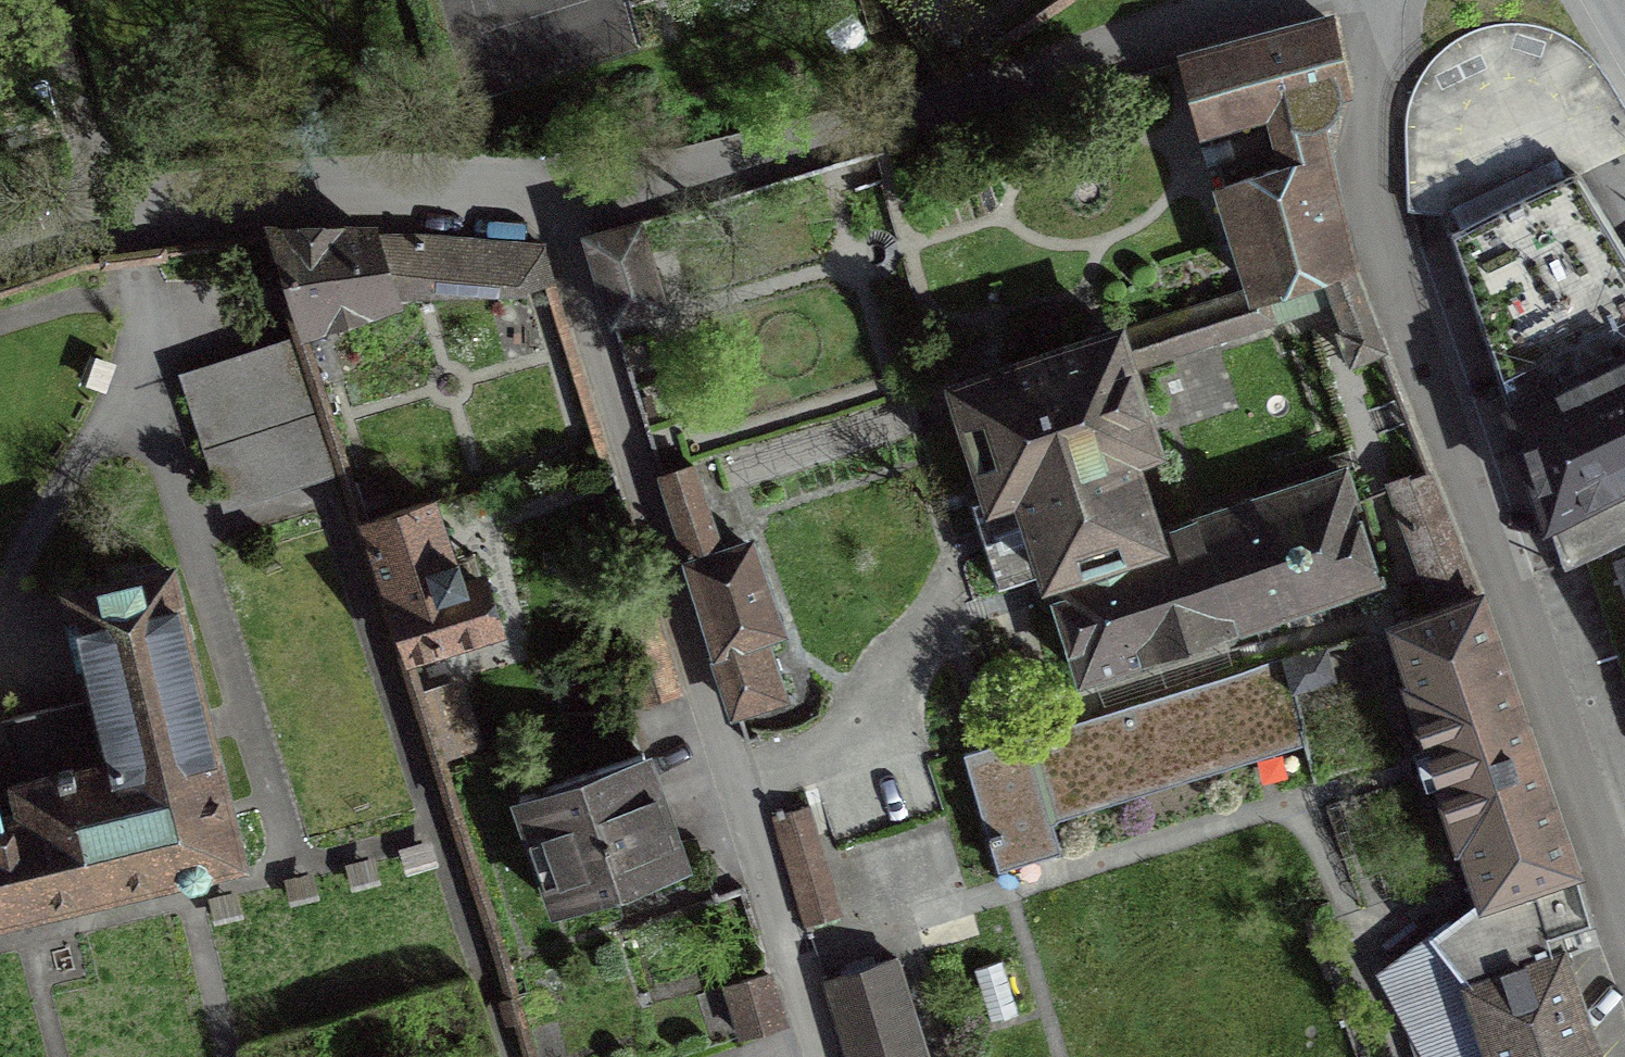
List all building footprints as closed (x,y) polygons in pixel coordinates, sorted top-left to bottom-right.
[(1256,296),(1347,267),(1312,127),(1321,123),(1329,117),(1334,106),(1335,93),(1342,91),(1328,25),(1183,63),(1201,128),(1270,109),(1286,170),(1221,190),(1254,293),(1256,296)] [(1572,177),(1448,235),(1562,567),(1582,558),(1624,540),(1624,264),(1572,177)] [(661,309),(636,225),(585,239),(610,324),(661,309)] [(416,292),(399,239),(267,239),(295,328),(416,292)] [(471,270),(462,243),(421,239),(410,239),(419,265),(471,270)] [(1347,267),(1256,296),(1254,293),(1007,370),(999,364),(987,363),(979,370),(975,380),(953,388),(988,497),(968,503),(996,590),(1045,575),(1079,681),(1376,584),(1341,476),(1152,537),(1126,456),(1151,448),(1126,369),(1333,303),(1343,332),(1337,335),(1349,365),(1380,353),(1347,267)] [(327,472),(286,342),(176,377),(217,506),(327,472)] [(690,469),(659,479),(736,711),(778,698),(759,638),(777,633),(747,546),(720,555),(690,469)] [(1436,614),(1478,600),(1428,473),(1389,488),(1436,614)] [(350,492),(360,524),(383,518),(374,485),(350,492)] [(448,565),(439,537),(429,505),(383,518),(360,524),(404,658),(493,630),(478,582),(462,588),(454,563),(448,565)] [(1582,558),(1624,691),(1624,540),(1582,558)] [(0,825),(0,914),(0,916),(234,859),(165,574),(69,597),(98,717),(56,727),(52,710),(26,717),(0,723),(0,731),(24,818),(0,825)] [(1478,600),(1436,614),(1389,630),(1408,686),(1402,688),(1426,759),(1432,757),(1438,774),(1432,776),(1456,845),(1461,843),(1481,900),(1380,977),(1399,1015),(1414,1056),(1590,1056),(1558,963),(1561,962),(1553,935),(1588,924),(1573,871),(1478,600)] [(1316,781),(1281,662),(961,755),(997,875),(1316,781)] [(437,759),(472,748),(465,727),(430,738),(437,759)] [(640,756),(639,757),(516,800),(556,914),(681,870),(640,756)] [(808,924),(835,916),(803,813),(777,824),(808,924)] [(893,962),(821,985),(843,1056),(923,1056),(893,962)] [(988,1025),(1016,1017),(999,965),(972,973),(988,1025)] [(751,1035),(782,1025),(766,976),(736,985),(751,1035)]
